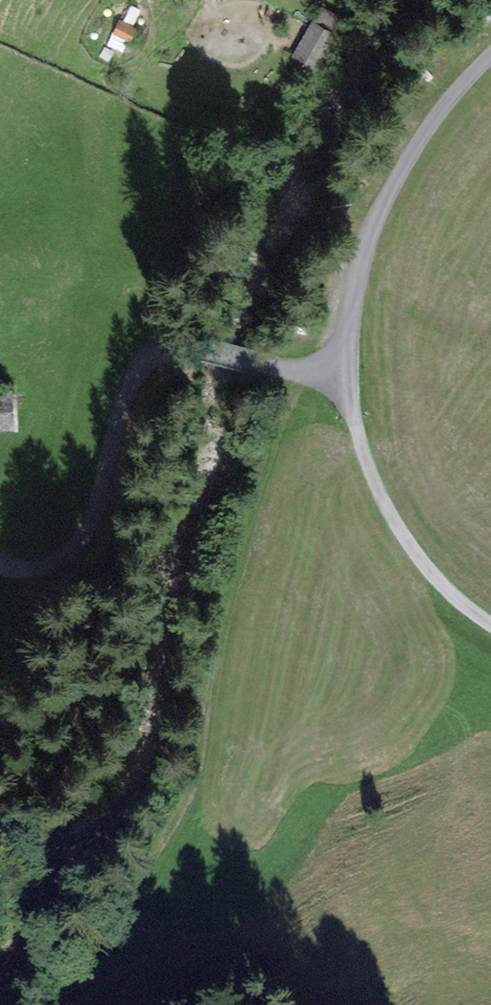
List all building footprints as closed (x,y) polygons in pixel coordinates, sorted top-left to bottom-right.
[(328,59),(348,22),(322,8),(302,45),(328,59)] [(150,22),(132,13),(119,38),(138,47),(150,22)] [(41,421),(37,378),(0,382),(0,407),(2,425),(41,421)]
